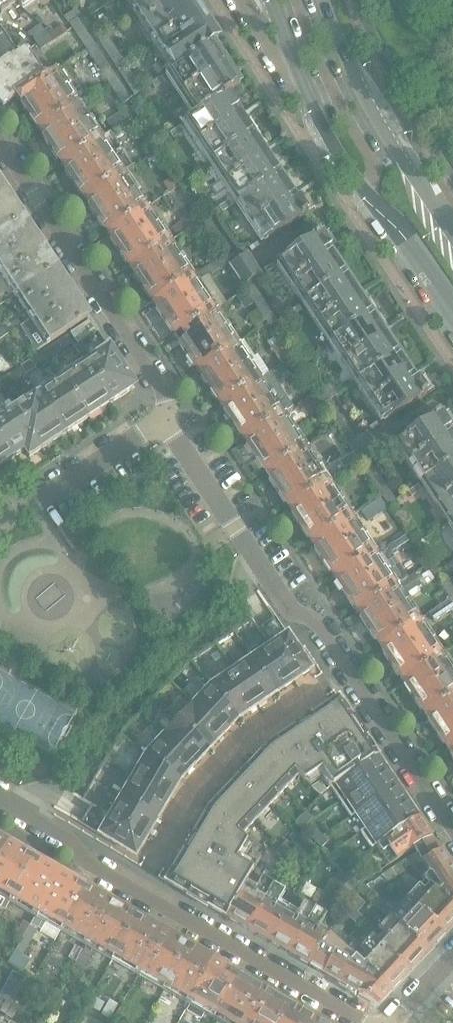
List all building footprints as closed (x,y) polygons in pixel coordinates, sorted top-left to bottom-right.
[(15,0),(0,0),(0,10),(15,0)] [(138,13),(158,0),(129,0),(138,13)] [(138,13),(157,41),(175,68),(211,44),(214,42),(218,40),(218,39),(219,37),(215,30),(214,30),(213,30),(211,29),(201,15),(201,14),(200,13),(197,8),(196,7),(191,0),(158,0),(138,13)] [(70,24),(77,19),(76,9),(64,15),(70,24)] [(87,50),(94,45),(78,20),(71,25),(87,50)] [(98,40),(105,35),(96,20),(88,25),(98,40)] [(41,34),(38,36),(45,47),(50,44),(42,33),(41,34)] [(124,63),(106,35),(105,35),(98,40),(117,68),(124,63)] [(36,37),(34,39),(38,45),(41,49),(45,47),(38,36),(36,37)] [(19,57),(14,50),(11,53),(0,37),(0,70),(19,57)] [(175,68),(168,72),(197,115),(197,116),(232,93),(240,87),(228,70),(228,69),(224,63),(211,44),(175,68)] [(104,75),(111,70),(94,45),(87,50),(104,75)] [(0,70),(0,101),(3,105),(16,97),(43,79),(25,53),(19,57),(0,70)] [(135,95),(142,90),(124,63),(117,68),(135,95)] [(123,103),(130,98),(111,70),(104,75),(123,103)] [(43,79),(16,97),(25,111),(27,110),(31,116),(29,117),(35,125),(37,125),(40,129),(41,130),(79,105),(86,100),(79,88),(71,93),(56,71),(43,79)] [(154,87),(164,80),(162,77),(152,84),(154,87)] [(197,115),(187,123),(213,163),(254,136),(243,120),(242,119),(238,113),(236,110),(239,108),(232,96),(233,95),(232,93),(197,116),(197,115)] [(79,105),(41,130),(42,132),(44,135),(42,136),(48,145),(50,143),(54,149),(52,151),(58,160),(60,159),(62,163),(64,165),(102,140),(79,106),(79,105)] [(125,112),(108,123),(112,130),(129,119),(125,112)] [(102,140),(64,165),(65,167),(67,169),(65,171),(71,180),(73,178),(77,184),(74,185),(81,195),(83,193),(86,198),(87,199),(125,174),(123,172),(132,166),(111,134),(102,140)] [(254,136),(213,163),(240,203),(280,176),(268,158),(263,150),(263,149),(254,136)] [(125,174),(87,199),(88,201),(90,204),(88,205),(94,214),(96,213),(99,218),(97,219),(103,229),(105,228),(108,233),(147,207),(125,174)] [(240,203),(266,242),(276,235),(307,214),(307,213),(308,212),(300,199),(297,201),(296,200),(296,199),(292,194),(280,176),(240,203)] [(171,178),(163,184),(169,193),(177,187),(171,178)] [(24,218),(0,182),(0,234),(24,218)] [(229,201),(219,208),(223,214),(233,207),(229,201)] [(147,207),(108,233),(111,236),(112,238),(110,239),(116,248),(118,247),(122,253),(120,254),(126,263),(128,262),(132,268),(170,243),(148,209),(147,207)] [(186,230),(200,221),(193,212),(180,220),(186,230)] [(0,234),(0,267),(1,268),(17,292),(56,267),(40,243),(24,218),(0,234)] [(211,222),(204,227),(207,231),(214,226),(211,222)] [(214,226),(207,231),(210,236),(217,231),(214,226)] [(217,231),(210,236),(214,242),(221,237),(217,231)] [(321,236),(320,235),(320,234),(279,261),(306,302),(346,275),(329,250),(332,248),(323,234),(321,236)] [(221,237),(214,242),(217,247),(224,242),(221,237)] [(224,242),(217,247),(220,252),(228,247),(224,242)] [(170,243),(132,268),(135,272),(132,274),(138,283),(141,281),(145,287),(143,289),(148,298),(150,296),(154,301),(192,276),(174,249),(170,243)] [(228,247),(220,252),(223,257),(231,252),(228,247)] [(231,252),(223,257),(226,261),(226,262),(234,256),(231,252)] [(238,262),(230,267),(237,277),(255,264),(248,254),(238,262)] [(234,256),(226,262),(227,263),(230,267),(238,262),(234,256)] [(192,276),(154,301),(157,306),(155,308),(161,317),(163,316),(167,322),(165,323),(171,332),(174,332),(177,336),(215,311),(197,283),(209,275),(227,263),(226,262),(226,261),(223,257),(193,277),(192,276)] [(255,264),(237,277),(242,286),(250,281),(261,273),(255,264)] [(56,267),(17,292),(33,317),(34,318),(20,327),(36,351),(49,342),(88,316),(72,291),(56,267)] [(373,315),(358,293),(346,275),(306,302),(332,342),(373,315)] [(250,281),(242,286),(246,291),(253,286),(250,281)] [(253,286),(246,291),(247,292),(249,296),(256,290),(253,286)] [(256,290),(249,296),(252,301),(260,296),(256,290)] [(254,304),(252,301),(249,296),(247,292),(246,291),(236,297),(245,310),(254,304)] [(260,296),(252,301),(254,304),(256,306),(264,301),(260,296)] [(264,301),(256,306),(258,310),(259,311),(267,306),(264,301)] [(267,306),(259,311),(262,317),(270,311),(267,306)] [(294,315),(301,310),(299,306),(292,311),(294,315)] [(258,310),(248,316),(256,327),(265,321),(262,317),(259,311),(258,310)] [(215,311),(177,336),(180,341),(178,342),(184,352),(186,351),(189,356),(187,357),(194,367),(196,366),(199,371),(237,345),(215,311)] [(270,311),(262,317),(265,321),(266,322),(274,317),(270,311)] [(399,355),(383,330),(373,315),(332,342),(359,382),(399,355)] [(274,317),(266,322),(269,326),(277,321),(274,317)] [(77,343),(97,330),(91,320),(71,333),(77,343)] [(8,333),(4,327),(0,330),(0,339),(8,333)] [(67,335),(43,351),(48,357),(71,342),(67,335)] [(237,345),(199,371),(203,376),(201,377),(207,386),(209,384),(212,390),(210,391),(216,400),(218,400),(222,405),(260,380),(270,373),(258,355),(255,357),(244,341),(237,345)] [(82,342),(74,347),(79,354),(86,349),(82,342)] [(279,342),(271,348),(282,365),(291,359),(279,342)] [(132,381),(108,346),(90,358),(91,359),(61,378),(87,418),(130,389),(132,381)] [(43,351),(30,360),(34,366),(48,357),(43,351)] [(417,382),(410,371),(399,355),(359,382),(386,422),(427,395),(426,394),(428,392),(419,380),(417,382)] [(20,366),(8,374),(13,382),(25,374),(20,366)] [(32,375),(29,377),(35,387),(39,385),(32,375)] [(87,418),(61,378),(15,409),(41,448),(87,418)] [(260,380),(222,405),(226,411),(224,412),(229,420),(232,419),(235,425),(233,426),(239,435),(241,434),(245,439),(282,414),(260,380)] [(322,405),(338,394),(331,383),(314,394),(322,405)] [(306,417),(321,407),(313,394),(298,405),(306,417)] [(326,412),(333,407),(329,401),(321,406),(326,412)] [(329,417),(336,412),(333,407),(326,412),(329,417)] [(15,409),(6,415),(1,408),(0,409),(0,465),(24,450),(28,457),(41,448),(15,409)] [(332,422),(339,417),(336,412),(329,417),(332,422)] [(282,414),(245,439),(248,444),(246,445),(252,455),(254,453),(258,459),(256,461),(262,470),(264,468),(268,474),(305,449),(298,438),(282,414)] [(440,415),(439,414),(398,442),(425,482),(452,463),(452,438),(448,430),(451,428),(443,415),(440,416),(440,415)] [(335,427),(343,422),(339,417),(332,422),(335,427)] [(339,433),(346,427),(343,422),(335,427),(339,433)] [(376,424),(369,429),(371,432),(379,427),(376,424)] [(342,437),(349,432),(346,427),(339,433),(342,437)] [(345,442),(353,437),(349,432),(342,437),(345,442)] [(355,457),(373,445),(367,435),(356,442),(348,447),(355,457)] [(348,447),(356,442),(353,437),(345,442),(348,447)] [(368,461),(379,454),(373,445),(355,457),(361,466),(368,461)] [(305,449),(268,474),(271,478),(268,480),(275,489),(277,488),(281,494),(279,495),(284,504),(287,503),(289,506),(290,508),(328,483),(305,449)] [(355,463),(350,456),(340,462),(344,469),(355,463)] [(365,472),(372,467),(368,461),(361,466),(365,472)] [(425,482),(451,522),(452,521),(452,463),(425,482)] [(369,477),(376,472),(372,467),(365,472),(369,477)] [(341,483),(350,478),(346,472),(338,478),(341,483)] [(371,482),(379,477),(376,472),(369,477),(371,482)] [(375,487),(382,482),(379,477),(371,482),(375,487)] [(379,493),(386,488),(382,482),(375,487),(379,493)] [(328,483),(290,508),(290,509),(291,510),(293,513),(291,514),(298,523),(300,522),(304,528),(301,529),(308,539),(310,537),(312,541),(314,544),(352,519),(328,483)] [(418,486),(408,493),(411,498),(421,491),(418,486)] [(382,498),(389,493),(386,488),(379,493),(382,498)] [(385,502),(392,497),(389,493),(382,498),(385,502)] [(387,506),(395,501),(392,497),(385,502),(387,506)] [(368,508),(362,512),(368,522),(377,516),(370,507),(368,508)] [(290,515),(282,520),(286,526),(294,521),(290,515)] [(352,519),(314,544),(315,545),(316,548),(314,549),(320,557),(322,556),(326,562),(324,563),(331,573),(333,572),(336,578),(374,553),(352,519)] [(374,553),(336,578),(338,580),(339,582),(337,583),(343,592),(345,591),(352,601),(349,602),(353,608),(355,607),(358,612),(396,586),(379,560),(398,548),(393,540),(374,553)] [(396,586),(358,612),(360,615),(361,617),(360,618),(366,627),(368,625),(372,631),(370,632),(376,641),(377,640),(381,645),(419,620),(403,596),(421,583),(415,574),(396,586)] [(451,586),(449,582),(448,581),(441,587),(444,591),(451,586)] [(452,592),(452,589),(451,586),(444,591),(447,596),(452,592)] [(287,635),(269,608),(258,591),(239,604),(250,621),(186,664),(122,732),(82,799),(65,789),(53,808),(71,819),(135,856),(169,876),(183,852),(181,851),(191,834),(193,835),(209,808),(267,747),(294,729),(292,726),(308,716),(310,718),(338,699),(333,692),(321,674),(304,648),(298,651),(287,635)] [(451,601),(450,600),(429,614),(434,620),(452,608),(452,605),(451,601)] [(357,616),(345,624),(349,628),(360,621),(357,616)] [(419,620),(381,645),(384,650),(382,652),(389,661),(391,660),(394,665),(392,666),(398,675),(401,675),(404,680),(442,655),(431,639),(419,620)] [(379,652),(370,657),(375,665),(384,659),(379,652)] [(404,680),(407,685),(405,686),(411,695),(413,694),(417,700),(415,701),(421,710),(423,709),(426,713),(427,715),(452,698),(452,672),(442,655),(404,680)] [(427,715),(428,716),(430,719),(428,720),(434,729),(436,728),(440,734),(438,735),(444,744),(446,743),(448,746),(449,748),(452,746),(452,698),(427,715)] [(322,771),(332,785),(332,786),(377,756),(338,699),(310,718),(308,716),(292,726),(294,729),(267,747),(298,776),(305,783),(322,771)] [(422,721),(413,726),(418,734),(427,728),(422,721)] [(298,776),(267,747),(253,762),(284,791),(298,776)] [(340,802),(386,771),(377,757),(377,756),(332,786),(332,785),(329,786),(340,802)] [(284,791),(253,762),(238,777),(269,807),(284,791)] [(351,819),(356,816),(355,814),(397,787),(386,771),(340,802),(351,819)] [(269,807),(238,777),(224,793),(255,822),(269,807)] [(322,781),(311,788),(320,796),(328,790),(322,781)] [(366,830),(407,802),(397,787),(355,814),(356,816),(365,829),(366,830)] [(255,822),(224,793),(209,808),(240,838),(241,837),(255,822)] [(418,818),(407,802),(366,830),(365,829),(361,833),(372,850),(376,847),(376,846),(419,818),(418,818)] [(237,862),(247,843),(241,837),(240,838),(209,808),(193,835),(191,834),(181,851),(183,852),(169,876),(166,882),(227,917),(245,886),(253,871),(237,862)] [(313,819),(306,812),(301,818),(308,824),(313,819)] [(308,824),(301,818),(296,823),(303,830),(308,824)] [(413,849),(431,837),(419,818),(376,846),(376,847),(381,853),(383,853),(390,864),(413,849)] [(310,838),(316,844),(323,837),(317,831),(310,838)] [(321,849),(328,843),(323,837),(316,844),(321,849)] [(423,880),(429,886),(452,908),(452,870),(431,837),(413,849),(429,874),(423,880)] [(34,859),(0,840),(0,894),(11,900),(34,859)] [(294,853),(308,861),(316,849),(301,840),(294,853)] [(287,842),(281,848),(288,854),(293,848),(287,842)] [(281,848),(276,853),(283,860),(288,854),(281,848)] [(253,850),(247,860),(257,866),(262,858),(253,850)] [(341,856),(336,850),(329,857),(334,862),(341,856)] [(86,889),(60,874),(34,859),(11,900),(37,915),(31,926),(41,931),(46,920),(63,929),(86,889)] [(389,882),(404,873),(398,865),(382,875),(389,882)] [(340,872),(331,880),(339,889),(348,881),(346,878),(340,872)] [(352,873),(346,878),(348,881),(355,888),(362,883),(357,874),(352,873)] [(227,917),(226,918),(247,930),(273,885),(262,879),(255,892),(245,886),(227,917)] [(277,904),(284,891),(273,885),(247,930),(269,942),(287,910),(277,904)] [(366,886),(361,891),(367,896),(371,892),(366,886)] [(429,886),(423,893),(418,888),(407,900),(412,905),(443,934),(452,925),(452,926),(452,908),(429,886)] [(137,918),(111,903),(86,889),(63,929),(114,958),(137,918)] [(318,890),(312,901),(322,907),(328,896),(323,893),(318,890)] [(382,899),(375,893),(373,891),(368,897),(377,905),(382,899)] [(357,913),(365,904),(356,896),(345,915),(356,924),(361,918),(357,913)] [(289,954),(315,909),(304,902),(296,915),(287,910),(269,942),(289,954)] [(444,936),(443,934),(412,905),(406,911),(401,907),(390,918),(425,951),(428,947),(430,948),(434,944),(436,945),(444,936)] [(319,928),(326,915),(315,909),(289,954),(310,966),(329,934),(319,928)] [(188,947),(162,932),(137,918),(114,958),(165,988),(188,947)] [(421,955),(425,951),(390,918),(378,930),(384,935),(377,942),(408,972),(409,973),(418,963),(417,962),(422,957),(421,955)] [(23,922),(16,936),(22,939),(29,925),(23,922)] [(359,962),(356,959),(329,934),(310,966),(377,1004),(390,991),(359,962)] [(377,942),(372,937),(360,949),(366,954),(359,962),(390,991),(391,993),(401,983),(399,981),(408,972),(377,942)] [(24,938),(13,958),(19,962),(31,941),(24,938)] [(74,947),(69,958),(77,962),(82,951),(74,947)] [(216,1017),(239,976),(188,947),(165,988),(216,1017)] [(83,971),(92,954),(85,950),(75,966),(83,971)] [(265,991),(239,976),(216,1017),(227,1022),(280,1022),(290,1006),(265,991)] [(19,991),(8,984),(0,997),(0,1000),(5,1003),(0,1011),(0,1014),(6,1017),(16,998),(15,998),(19,991)] [(22,1013),(27,1005),(16,998),(6,1017),(12,1020),(17,1011),(22,1013)] [(95,999),(90,1008),(99,1013),(104,1004),(95,999)] [(111,999),(103,1012),(110,1016),(118,1002),(111,999)] [(179,1004),(172,1015),(180,1019),(186,1009),(179,1004)] [(316,1020),(290,1006),(280,1022),(321,1022),(316,1020)]
